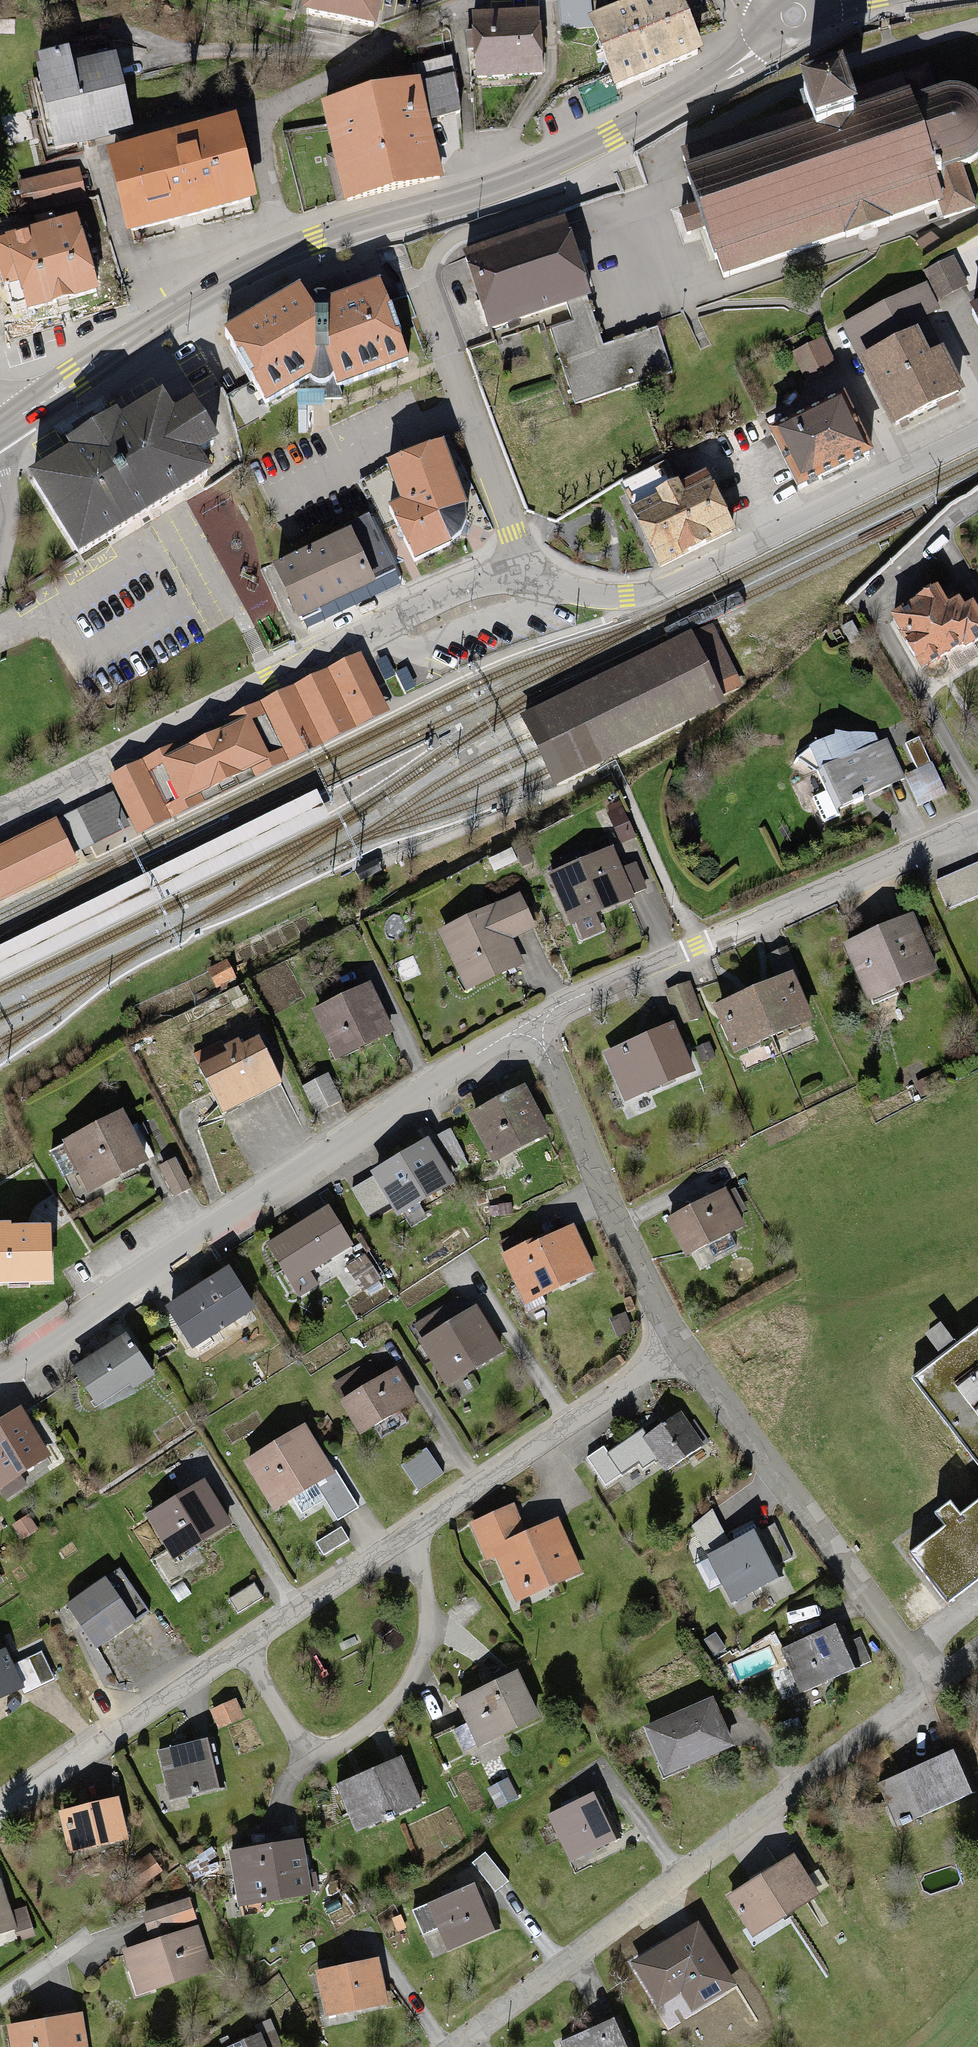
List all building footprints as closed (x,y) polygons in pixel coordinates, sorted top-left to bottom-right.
[(306,24),(377,38),(385,0),(311,0),(306,24)] [(594,32),(616,92),(705,59),(683,0),(680,0),(594,32)] [(542,22),(477,23),(477,86),(543,85),(542,22)] [(38,72),(57,158),(135,141),(119,68),(77,77),(75,64),(38,72)] [(422,84),(326,106),(348,200),(444,178),(422,84)] [(960,173),(977,166),(977,99),(969,93),(951,90),(865,120),(852,85),(814,99),(827,134),(692,182),(704,216),(690,221),(700,247),(714,242),(725,274),(942,197),(947,211),(971,203),(960,173)] [(238,131),(112,162),(132,242),(257,211),(238,131)] [(78,176),(19,188),(25,217),(84,206),(78,176)] [(0,253),(0,264),(9,296),(22,293),(30,322),(99,302),(79,230),(0,253)] [(566,231),(463,261),(486,337),(588,307),(566,231)] [(924,294),(845,333),(895,435),(906,430),(917,424),(960,403),(921,324),(935,316),(924,294)] [(320,322),(323,371),(337,397),(412,364),(382,295),(320,322)] [(266,410),(323,371),(320,322),(303,296),(225,346),(266,410)] [(826,347),(793,359),(803,386),(836,374),(826,347)] [(870,450),(842,392),(771,426),(798,484),(870,450)] [(78,462),(36,488),(80,560),(210,481),(200,464),(220,451),(199,418),(179,430),(166,408),(120,436),(115,427),(72,453),(78,462)] [(407,511),(393,517),(414,565),(449,550),(438,525),(468,512),(442,451),(391,473),(407,511)] [(631,505),(661,566),(735,530),(705,469),(631,505)] [(352,540),(277,576),(302,628),(377,592),(352,540)] [(942,597),(895,624),(929,680),(975,652),(942,597)] [(710,629),(527,721),(533,732),(542,751),(551,769),(559,785),(721,705),(718,698),(739,687),(710,629)] [(215,723),(109,775),(116,790),(137,832),(387,708),(360,653),(261,701),(215,723)] [(388,682),(394,694),(405,689),(399,677),(388,682)] [(862,731),(815,755),(845,815),(893,791),(862,731)] [(116,790),(63,815),(80,851),(133,826),(116,790)] [(0,844),(0,855),(59,827),(55,818),(0,844)] [(0,855),(0,893),(74,858),(59,827),(0,855)] [(613,855),(549,883),(572,933),(635,906),(633,900),(647,894),(636,870),(622,876),(613,855)] [(0,893),(0,896),(2,901),(77,865),(74,858),(0,893)] [(519,907),(442,938),(465,994),(522,970),(511,942),(530,934),(519,907)] [(914,927),(848,953),(869,1007),(935,981),(914,927)] [(221,964),(211,969),(218,984),(233,977),(226,962),(221,964)] [(371,986),(315,1012),(336,1056),(391,1030),(371,986)] [(799,986),(718,1016),(734,1059),(815,1028),(799,986)] [(701,1022),(689,990),(665,998),(676,1031),(701,1022)] [(677,1034),(608,1060),(627,1110),(696,1084),(677,1034)] [(222,1043),(193,1057),(220,1113),(281,1083),(260,1041),(243,1049),(238,1039),(223,1046),(222,1043)] [(329,1082),(306,1093),(318,1117),(341,1106),(329,1082)] [(527,1095),(473,1123),(497,1169),(551,1142),(527,1095)] [(122,1111),(65,1141),(90,1188),(147,1159),(122,1111)] [(434,1149),(379,1182),(404,1225),(460,1192),(434,1149)] [(175,1159),(161,1166),(175,1195),(190,1188),(175,1159)] [(730,1196),(668,1225),(684,1260),(746,1232),(730,1196)] [(328,1208),(269,1243),(300,1294),(316,1284),(308,1271),(350,1245),(328,1208)] [(574,1236),(507,1267),(528,1312),(596,1281),(574,1236)] [(0,1242),(0,1295),(54,1295),(55,1242),(0,1242)] [(228,1268),(168,1306),(193,1344),(253,1306),(228,1268)] [(482,1315),(423,1350),(449,1392),(507,1357),(482,1315)] [(960,1343),(945,1323),(931,1334),(945,1353),(917,1374),(977,1453),(977,1329),(960,1343)] [(125,1335),(76,1368),(98,1401),(131,1379),(134,1384),(151,1373),(125,1335)] [(398,1379),(341,1412),(359,1442),(415,1410),(398,1379)] [(0,1426),(0,1487),(51,1456),(24,1412),(0,1426)] [(678,1419),(595,1471),(609,1493),(661,1461),(670,1475),(701,1455),(678,1419)] [(307,1436),(249,1468),(275,1513),(332,1481),(307,1436)] [(207,1490),(150,1522),(175,1567),(232,1535),(207,1490)] [(951,1595),(977,1574),(977,1507),(970,1514),(958,1499),(942,1512),(953,1526),(918,1553),(951,1595)] [(558,1529),(527,1542),(517,1514),(472,1530),(485,1568),(495,1565),(515,1610),(581,1581),(558,1529)] [(763,1544),(713,1560),(729,1608),(779,1592),(763,1544)] [(121,1580),(69,1613),(95,1654),(147,1621),(121,1580)] [(843,1633),(785,1656),(803,1701),(861,1677),(843,1633)] [(0,1667),(0,1708),(19,1701),(6,1665),(0,1667)] [(456,1741),(465,1763),(542,1729),(521,1684),(458,1712),(468,1736),(456,1741)] [(236,1709),(211,1719),(219,1738),(243,1728),(236,1709)] [(713,1714),(645,1738),(661,1784),(730,1760),(713,1714)] [(213,1749),(160,1756),(166,1805),(220,1798),(213,1749)] [(959,1760),(884,1786),(900,1834),(976,1808),(959,1760)] [(403,1768),(338,1793),(357,1842),(422,1817),(403,1768)] [(602,1807),(552,1823),(568,1872),(618,1855),(602,1807)] [(120,1810),(62,1821),(70,1862),(128,1851),(120,1810)] [(302,1852),(231,1861),(238,1912),(308,1903),(302,1852)] [(798,1869),(733,1906),(752,1940),(817,1904),(798,1869)] [(14,1927),(0,1882),(0,1932),(14,1927)] [(481,1895),(431,1911),(446,1959),(497,1943),(481,1895)] [(188,1907),(142,1920),(148,1941),(194,1928),(188,1907)] [(696,1932),(631,1971),(658,2015),(682,2000),(694,2020),(735,1996),(696,1932)] [(195,1936),(124,1958),(138,2004),(209,1981),(195,1936)] [(378,1973),(319,1982),(325,2021),(384,2012),(378,1973)] [(8,2034),(10,2046),(83,2046),(79,2023),(8,2034)] [(571,2046),(631,2046),(624,2029),(571,2046)]
